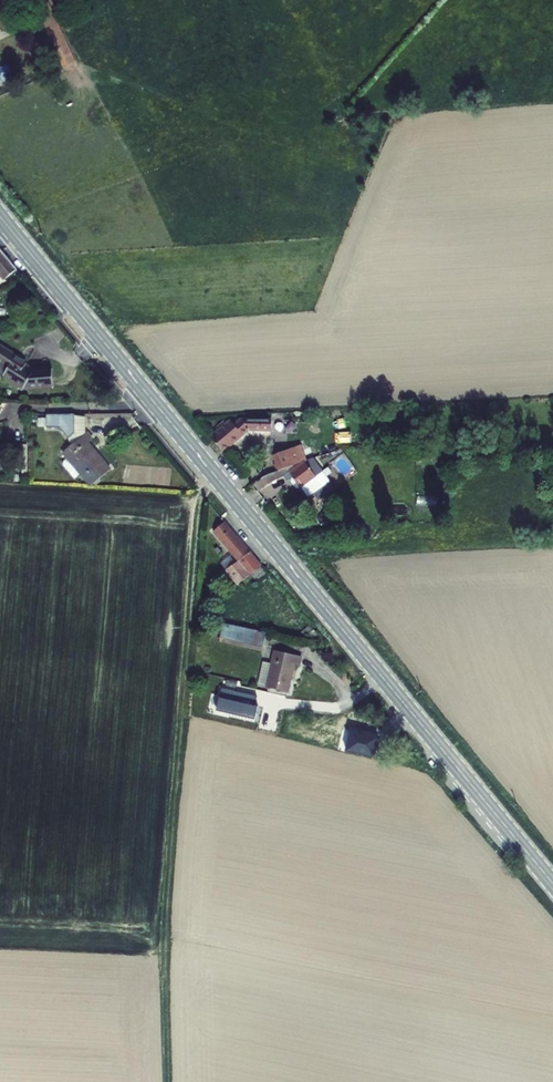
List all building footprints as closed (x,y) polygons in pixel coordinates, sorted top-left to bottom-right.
[(0,246),(0,284),(8,281),(6,278),(18,267),(0,246)] [(0,345),(0,374),(23,388),(51,388),(51,368),(34,369),(25,363),(26,361),(0,345)] [(77,414),(49,414),(49,428),(60,428),(71,439),(77,433),(77,432),(77,415),(77,414)] [(88,415),(77,415),(77,432),(88,431),(88,415)] [(214,435),(226,449),(255,427),(275,426),(275,416),(245,418),(237,424),(234,419),(214,435)] [(62,453),(89,486),(109,470),(89,445),(94,441),(87,433),(62,453)] [(276,468),(277,475),(292,472),(291,464),(295,463),(293,454),(286,455),(285,449),(276,451),(279,467),(276,468)] [(0,455),(0,465),(10,466),(10,455),(0,455)] [(297,470),(307,483),(320,474),(309,460),(297,470)] [(261,565),(226,521),(215,530),(233,554),(221,564),(237,584),(261,565)] [(226,621),(222,640),(261,648),(266,630),(226,621)] [(276,648),(268,684),(287,688),(293,662),(299,663),(301,653),(276,648)] [(216,708),(253,716),(258,693),(221,685),(216,708)] [(373,757),(379,733),(347,725),(341,749),(373,757)]
